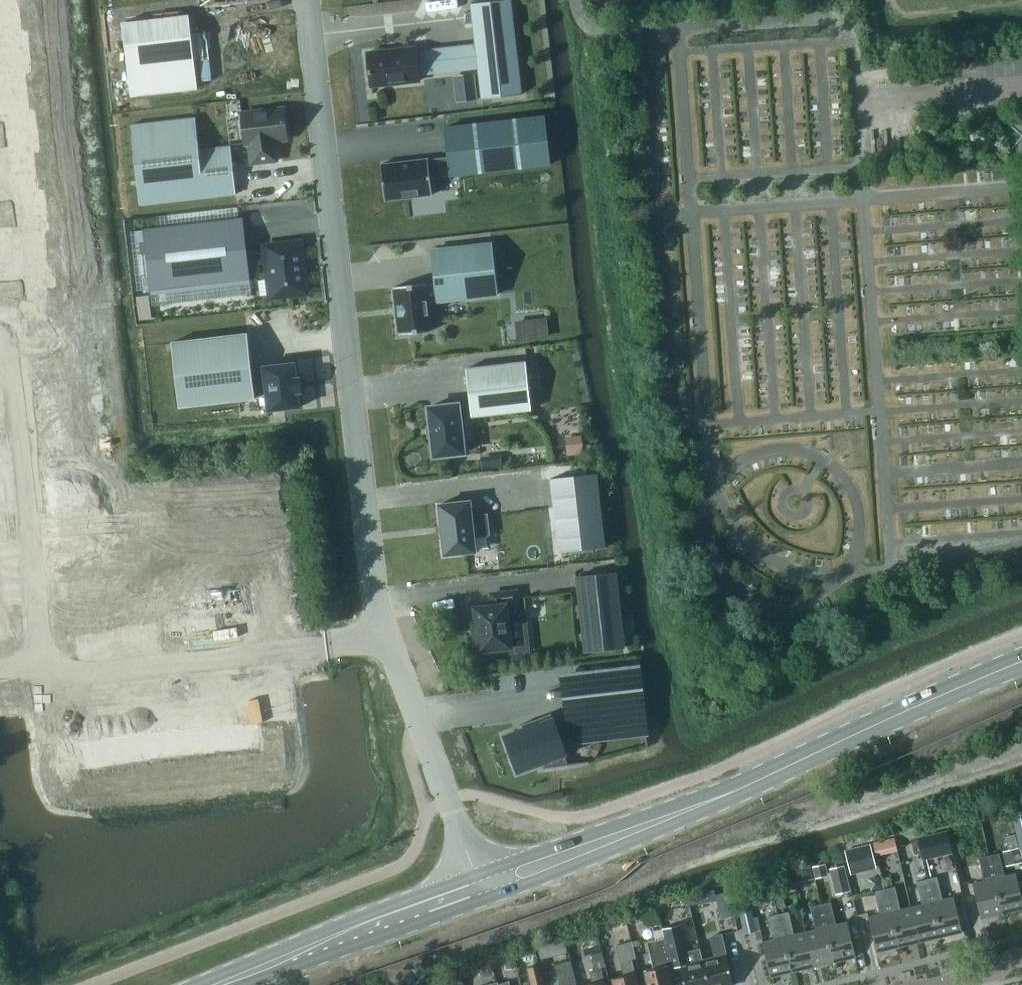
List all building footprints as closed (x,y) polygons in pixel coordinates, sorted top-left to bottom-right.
[(416,59),(415,47),(367,53),(369,69),(368,70),(368,73),(369,73),(372,94),(373,94),(372,86),(419,81),(418,75),(477,68),(481,99),(521,94),(510,0),(499,0),(470,3),(475,43),(425,49),(426,58),(416,59)] [(0,15),(0,50),(25,47),(23,33),(10,35),(7,14),(0,15)] [(123,24),(132,96),(196,88),(188,16),(123,24)] [(0,72),(0,95),(15,93),(12,72),(26,70),(25,56),(0,59),(0,61),(1,72),(0,72)] [(0,95),(0,118),(6,117),(8,130),(33,127),(31,113),(17,114),(15,93),(0,95)] [(1009,121),(1021,132),(1021,106),(1009,121)] [(271,140),(286,138),(283,109),(241,114),(244,143),(249,143),(251,163),(276,160),(274,146),(271,147),(271,140)] [(449,175),(449,176),(549,164),(544,116),(444,127),(447,157),(380,164),(384,200),(431,195),(430,177),(449,175)] [(130,125),(139,205),(235,194),(230,146),(198,149),(195,117),(130,125)] [(0,152),(0,175),(24,172),(21,151),(35,149),(34,136),(9,138),(10,151),(0,152)] [(1013,148),(1021,156),(1021,137),(1013,148)] [(150,289),(250,278),(243,218),(143,229),(150,289)] [(306,293),(300,241),(264,245),(270,297),(306,293)] [(399,334),(431,331),(427,301),(436,300),(436,301),(497,294),(491,243),(431,250),(435,287),(426,288),(425,283),(393,287),(399,334)] [(300,377),(296,378),(294,363),(251,367),(246,334),(171,342),(178,407),(253,398),(253,396),(265,395),(267,411),(299,407),(297,392),(301,392),(300,377)] [(428,407),(433,456),(463,453),(459,417),(531,409),(525,361),(465,368),(470,404),(458,405),(458,403),(428,407)] [(71,400),(39,404),(41,417),(40,417),(41,427),(85,422),(82,401),(96,399),(95,385),(69,388),(71,400)] [(585,434),(567,436),(569,455),(587,453),(585,434)] [(81,479),(50,483),(52,504),(52,505),(95,501),(92,479),(106,478),(105,464),(80,467),(81,479)] [(549,478),(558,553),(606,548),(597,472),(549,478)] [(444,555),(475,551),(474,536),(489,534),(487,514),(471,516),(470,501),(438,504),(444,555)] [(305,562),(279,565),(279,566),(280,566),(284,606),(283,606),(283,607),(309,604),(305,562)] [(220,572),(194,575),(199,616),(225,613),(224,613),(219,573),(220,573),(220,572)] [(584,652),(624,647),(616,572),(576,577),(584,652)] [(493,650),(509,648),(509,655),(530,652),(526,612),(519,613),(517,591),(492,593),(493,605),(474,607),(477,633),(474,634),(476,655),(494,653),(493,650)] [(566,714),(551,720),(550,715),(551,714),(551,713),(520,725),(521,726),(522,725),(524,730),(506,736),(518,770),(543,761),(545,767),(543,767),(543,768),(589,762),(588,761),(567,764),(559,740),(571,735),(599,732),(599,738),(644,732),(646,747),(647,747),(638,668),(562,677),(566,714)] [(1019,850),(1021,849),(1021,811),(1009,814),(1018,848),(1019,850)] [(950,846),(946,831),(917,838),(921,853),(950,846)] [(879,851),(899,847),(896,836),(876,841),(879,851)] [(844,850),(847,863),(850,875),(876,869),(872,854),(870,844),(844,850)] [(1018,848),(1008,850),(1011,864),(1021,862),(1018,848)] [(988,856),(1002,913),(1021,908),(1021,901),(1016,874),(1004,876),(999,853),(988,856)] [(980,918),(1002,913),(988,856),(978,858),(984,881),(972,884),(980,918)] [(814,878),(827,875),(824,863),(812,866),(814,878)] [(796,882),(813,878),(810,865),(793,869),(796,882)] [(850,891),(844,865),(828,869),(835,895),(850,891)] [(936,877),(926,879),(940,937),(962,932),(953,897),(942,900),(936,877)] [(919,942),(940,937),(926,879),(916,882),(921,905),(910,908),(919,942)] [(898,946),(919,942),(910,908),(900,910),(894,887),(884,889),(898,946)] [(898,946),(884,889),(874,892),(879,915),(868,917),(876,951),(898,946)] [(714,890),(690,894),(692,904),(716,899),(716,898),(715,895),(714,890)] [(716,899),(720,919),(730,917),(725,893),(715,895),(716,898),(716,899)] [(778,910),(786,907),(783,897),(774,900),(778,910)] [(830,902),(819,904),(834,962),(855,956),(847,922),(836,925),(830,902)] [(812,967),(834,962),(819,904),(810,907),(815,930),(804,933),(812,967)] [(757,917),(752,918),(750,907),(738,910),(744,934),(760,930),(757,917)] [(636,916),(640,930),(659,923),(655,910),(636,916)] [(792,971),(812,967),(804,933),(794,935),(788,912),(777,914),(792,971)] [(792,971),(777,914),(768,917),(773,940),(762,943),(770,977),(792,971)] [(664,939),(667,951),(671,967),(679,966),(684,984),(709,984),(702,960),(700,948),(687,951),(681,925),(662,929),(664,939)] [(702,960),(709,984),(733,984),(721,935),(710,937),(715,957),(702,960)] [(667,951),(664,939),(648,942),(654,969),(644,972),(647,984),(671,984),(663,952),(667,951)] [(567,953),(564,941),(553,944),(556,955),(567,953)] [(613,984),(638,984),(635,973),(632,959),(636,958),(631,941),(616,946),(623,976),(612,979),(613,984)] [(601,969),(605,968),(601,951),(590,953),(594,970),(601,969)] [(513,955),(503,957),(506,968),(515,965),(513,955)] [(490,960),(479,963),(483,977),(493,975),(490,960)] [(570,961),(554,965),(559,984),(576,984),(570,961)] [(539,965),(527,968),(531,984),(543,984),(539,965)] [(604,981),(601,969),(594,970),(589,972),(592,984),(587,984),(605,984),(604,981)]
